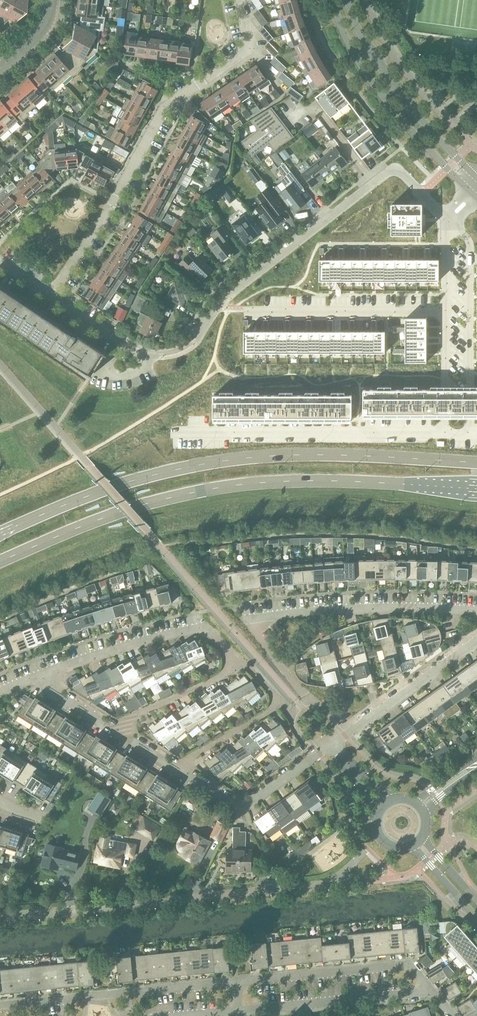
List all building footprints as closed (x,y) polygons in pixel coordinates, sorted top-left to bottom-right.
[(8,18),(12,20),(13,20),(14,21),(15,20),(18,17),(19,17),(24,12),(24,13),(24,12),(23,12),(22,11),(2,0),(0,0),(0,25),(8,18)] [(22,11),(23,12),(24,12),(25,5),(26,0),(2,0),(22,11)] [(259,10),(264,7),(259,0),(252,0),(259,10)] [(278,11),(278,13),(280,19),(285,18),(300,13),(296,0),(292,0),(281,3),(283,9),(278,11)] [(80,3),(78,2),(77,10),(79,10),(78,15),(82,15),(81,21),(95,23),(104,24),(105,18),(102,18),(103,6),(80,3)] [(260,12),(255,16),(263,26),(268,23),(260,12)] [(304,27),(300,13),(285,18),(288,26),(283,28),(285,34),(290,32),(304,27)] [(103,31),(104,24),(95,23),(81,21),(80,28),(77,27),(76,32),(74,31),(73,38),(97,51),(100,30),(103,31)] [(290,32),(293,40),(288,42),(291,48),(296,46),(310,40),(306,31),(304,27),(290,32)] [(265,28),(260,32),(269,42),(274,38),(265,28)] [(124,54),(136,56),(138,38),(138,33),(127,31),(124,54)] [(146,57),(157,59),(159,41),(160,36),(149,34),(148,39),(149,39),(146,57)] [(159,41),(157,59),(168,60),(171,37),(170,37),(160,36),(159,41)] [(168,60),(178,62),(181,44),(181,40),(181,38),(170,37),(171,37),(168,60)] [(63,55),(78,72),(83,68),(81,66),(97,51),(73,38),(67,43),(69,44),(65,48),(69,50),(63,55)] [(148,39),(138,38),(136,56),(146,57),(149,39),(148,39)] [(178,62),(190,64),(191,52),(193,53),(193,47),(195,47),(196,42),(181,40),(181,44),(178,62)] [(313,46),(310,40),(296,46),(300,54),(295,56),(298,63),(303,60),(316,53),(313,46)] [(271,44),(266,48),(275,57),(280,53),(271,44)] [(306,76),(310,73),(323,66),(320,61),(316,53),(303,60),(307,67),(302,70),(306,76)] [(73,76),(78,72),(63,55),(59,59),(56,56),(53,59),(51,57),(46,62),(63,82),(71,74),(73,76)] [(277,59),(273,63),(283,72),(287,68),(277,59)] [(40,75),(36,79),(45,89),(49,85),(54,90),(63,82),(46,62),(40,67),(41,69),(38,72),(40,75)] [(256,65),(247,72),(257,87),(260,91),(272,83),(268,78),(266,79),(256,65)] [(326,70),(323,66),(310,73),(314,80),(310,83),(314,89),(331,78),(326,70)] [(257,87),(247,72),(238,78),(248,93),(257,87)] [(281,79),(291,87),(295,83),(285,74),(281,79)] [(238,78),(229,84),(239,99),(242,103),(251,96),(248,93),(238,78)] [(24,81),(19,86),(36,106),(45,97),(40,92),(45,89),(36,79),(32,83),(29,80),(26,83),(24,81)] [(141,83),(137,91),(152,100),(155,94),(156,95),(159,90),(150,85),(151,84),(144,80),(142,84),(141,83)] [(442,89),(440,87),(440,88),(435,82),(431,86),(437,93),(438,92),(438,93),(442,89)] [(96,83),(92,87),(98,94),(102,89),(96,83)] [(330,116),(338,110),(339,111),(349,104),(350,103),(334,83),(315,97),(316,98),(321,105),(331,118),(331,117),(330,116)] [(239,99),(229,84),(220,90),(231,105),(239,99)] [(14,93),(11,96),(13,99),(9,103),(18,112),(18,113),(24,120),(29,115),(27,113),(36,106),(19,86),(13,91),(14,93)] [(289,93),(300,101),(303,96),(293,88),(289,93)] [(104,98),(105,99),(110,92),(105,89),(100,95),(104,98)] [(220,90),(211,96),(222,111),(231,105),(220,90)] [(132,100),(131,101),(147,109),(148,106),(150,107),(152,102),(151,102),(152,100),(137,91),(132,100)] [(95,101),(100,105),(105,99),(104,98),(100,95),(95,101)] [(222,111),(211,96),(202,102),(204,106),(200,109),(208,116),(210,114),(212,117),(222,111)] [(127,98),(122,108),(142,119),(143,117),(144,117),(146,113),(145,112),(147,109),(131,101),(132,100),(127,98)] [(91,103),(86,99),(82,104),(87,108),(91,103)] [(9,129),(18,121),(13,116),(18,113),(18,112),(9,103),(5,106),(2,103),(0,105),(0,119),(9,129)] [(250,110),(254,115),(261,110),(257,105),(250,110)] [(122,108),(117,118),(121,120),(137,128),(138,125),(139,126),(142,121),(141,121),(142,119),(122,108)] [(242,143),(247,149),(283,122),(282,123),(271,108),(252,120),(259,130),(242,143)] [(195,117),(193,116),(188,126),(203,134),(207,128),(210,129),(213,124),(198,110),(195,117)] [(86,120),(90,115),(86,112),(79,122),(94,130),(96,128),(95,125),(86,120)] [(56,119),(52,115),(47,118),(51,123),(56,119)] [(63,116),(64,128),(68,127),(75,131),(75,127),(77,123),(71,120),(63,116)] [(47,118),(43,122),(47,127),(51,123),(47,118)] [(9,129),(0,119),(0,137),(9,129)] [(58,120),(50,127),(53,130),(58,126),(61,123),(58,120)] [(116,129),(131,138),(133,136),(134,136),(136,132),(135,131),(137,128),(121,120),(116,129)] [(241,120),(232,126),(235,130),(243,124),(241,120)] [(247,149),(252,156),(269,143),(275,151),(293,137),(282,123),(283,122),(247,149)] [(313,124),(303,131),(308,137),(317,130),(313,124)] [(203,134),(188,126),(182,135),(202,146),(208,136),(203,134)] [(111,127),(106,136),(126,147),(128,144),(129,145),(131,140),(130,140),(131,138),(116,129),(111,127)] [(369,129),(350,144),(362,159),(370,153),(372,154),(383,146),(374,135),(376,134),(371,128),(369,129)] [(202,146),(182,135),(177,145),(197,156),(202,146)] [(65,144),(55,145),(55,148),(57,168),(57,169),(68,168),(66,150),(65,144)] [(76,146),(77,149),(79,166),(87,170),(88,170),(94,159),(96,156),(87,151),(88,148),(82,145),(76,146)] [(116,145),(112,151),(126,158),(130,152),(116,145)] [(177,145),(172,154),(192,165),(197,156),(177,145)] [(320,147),(315,151),(319,155),(324,151),(320,147)] [(38,162),(41,165),(50,175),(50,174),(57,168),(55,148),(50,149),(45,153),(46,155),(38,162)] [(322,159),(331,172),(339,166),(340,168),(348,163),(336,148),(322,159)] [(79,166),(77,149),(66,150),(68,168),(71,167),(72,169),(77,168),(77,167),(79,166)] [(283,149),(279,152),(285,160),(289,157),(283,149)] [(276,151),(269,156),(273,161),(280,156),(276,151)] [(192,165),(172,154),(167,164),(182,172),(187,175),(192,165)] [(88,170),(87,170),(85,174),(88,176),(87,177),(91,179),(92,178),(95,180),(104,164),(106,161),(96,156),(94,159),(88,170)] [(331,172),(322,159),(302,174),(314,189),(320,184),(318,182),(331,172)] [(104,164),(95,180),(100,183),(100,184),(104,186),(109,177),(111,178),(115,172),(118,174),(121,169),(106,161),(104,164)] [(217,167),(225,171),(228,166),(221,161),(217,167)] [(296,212),(307,203),(299,193),(305,189),(285,163),(279,168),(286,177),(282,180),(288,188),(279,195),(289,207),(291,206),(296,212)] [(182,172),(167,164),(162,173),(177,182),(181,184),(187,175),(182,172)] [(41,165),(33,172),(45,185),(47,183),(48,184),(52,181),(51,180),(53,178),(50,174),(50,175),(41,165)] [(215,166),(210,175),(219,180),(221,179),(225,171),(217,167),(215,166)] [(253,168),(247,172),(256,184),(262,179),(253,168)] [(33,172),(25,179),(37,192),(38,191),(39,192),(43,188),(42,187),(45,185),(33,172)] [(162,173),(156,183),(172,191),(176,194),(181,184),(177,182),(162,173)] [(25,179),(17,186),(29,200),(31,197),(32,198),(36,195),(35,194),(37,192),(25,179)] [(207,180),(205,184),(207,185),(209,188),(214,184),(215,183),(213,180),(212,181),(211,182),(207,180)] [(17,186),(13,182),(5,189),(9,193),(20,207),(22,205),(23,206),(27,203),(26,202),(29,200),(17,186)] [(225,182),(214,190),(219,197),(223,194),(230,203),(237,198),(225,182)] [(172,191),(156,183),(151,192),(167,201),(171,203),(176,194),(172,191)] [(9,193),(5,189),(0,193),(0,200),(1,201),(12,214),(15,212),(16,213),(19,209),(19,208),(20,207),(9,193)] [(276,211),(282,206),(268,189),(258,197),(263,204),(257,209),(250,214),(253,218),(260,212),(264,219),(263,220),(268,226),(269,225),(272,228),(274,226),(275,228),(282,223),(281,221),(283,219),(276,211)] [(167,201),(151,192),(146,202),(162,210),(165,212),(166,212),(171,203),(167,201)] [(192,202),(194,203),(197,205),(203,197),(198,193),(192,202)] [(4,221),(6,219),(7,220),(11,217),(10,216),(12,214),(1,201),(0,200),(0,216),(4,221)] [(162,210),(146,202),(141,212),(155,219),(160,222),(165,212),(162,210)] [(391,204),(391,235),(422,235),(422,204),(391,204)] [(139,215),(133,224),(148,234),(152,228),(151,227),(153,224),(139,215)] [(233,224),(247,243),(251,240),(252,242),(258,238),(257,236),(258,235),(244,216),(233,224)] [(178,219),(171,230),(176,233),(180,227),(183,222),(180,220),(178,219)] [(188,222),(187,221),(183,226),(192,236),(197,231),(188,222)] [(148,234),(133,224),(127,233),(142,243),(141,243),(145,245),(151,237),(147,234),(148,234)] [(223,225),(212,234),(216,239),(209,245),(222,261),(230,255),(230,256),(232,254),(231,254),(234,252),(226,241),(232,236),(223,225)] [(174,236),(174,235),(169,232),(162,243),(167,247),(174,236)] [(127,233),(121,242),(136,252),(141,243),(142,243),(127,233)] [(130,261),(136,252),(121,242),(115,251),(130,261)] [(162,254),(167,247),(162,243),(157,250),(162,254)] [(115,251),(109,260),(124,270),(130,261),(115,251)] [(179,264),(189,274),(194,269),(203,279),(212,270),(205,262),(206,260),(201,255),(194,261),(188,255),(179,264)] [(109,260),(103,269),(122,282),(128,273),(124,270),(109,260)] [(319,260),(319,281),(330,281),(331,260),(319,260)] [(331,260),(330,281),(341,281),(341,260),(339,260),(331,260)] [(341,260),(341,281),(352,281),(352,260),(343,260),(341,260)] [(352,260),(352,281),(363,281),(363,260),(361,260),(352,260)] [(363,260),(363,281),(374,281),(374,260),(365,260),(363,260)] [(374,260),(374,281),(384,281),(385,260),(382,260),(374,260)] [(385,260),(384,281),(395,281),(395,260),(386,260),(385,260)] [(395,260),(395,281),(406,281),(406,260),(404,260),(395,260)] [(406,260),(406,281),(417,281),(417,260),(408,260),(406,260)] [(417,260),(417,281),(428,281),(428,260),(426,260),(417,260)] [(428,260),(428,281),(439,281),(439,260),(430,260),(428,260)] [(116,291),(122,282),(103,269),(97,278),(116,291)] [(110,300),(109,300),(110,300),(116,291),(97,278),(91,287),(110,300)] [(189,291),(189,290),(189,289),(188,288),(188,287),(187,286),(186,286),(184,286),(183,287),(175,283),(175,284),(174,284),(173,284),(171,285),(171,287),(170,289),(172,289),(168,296),(167,295),(163,302),(175,309),(179,303),(182,304),(185,297),(187,299),(191,293),(189,292),(189,291)] [(1,317),(2,315),(5,317),(4,319),(10,326),(12,324),(13,322),(16,324),(15,326),(21,333),(22,331),(23,329),(26,331),(25,333),(31,340),(33,338),(36,340),(42,347),(43,345),(46,347),(52,354),(54,352),(58,354),(59,352),(65,356),(63,358),(69,362),(88,375),(103,353),(83,340),(78,336),(77,338),(0,287),(0,318),(1,317)] [(91,287),(85,296),(90,300),(90,301),(103,310),(109,300),(110,300),(91,287)] [(151,291),(146,287),(143,292),(148,296),(151,291)] [(132,308),(140,312),(146,300),(139,296),(132,308)] [(123,309),(116,318),(122,322),(128,311),(123,309)] [(139,324),(143,326),(141,331),(154,338),(155,336),(157,337),(159,332),(158,331),(162,323),(149,316),(141,313),(138,319),(141,321),(139,324)] [(405,328),(405,330),(426,330),(426,319),(405,318),(405,328)] [(405,330),(405,332),(405,340),(426,340),(426,330),(405,330)] [(244,332),(244,353),(255,353),(255,332),(244,332)] [(255,332),(255,353),(266,353),(266,332),(264,332),(255,332)] [(266,332),(266,353),(277,353),(277,332),(268,332),(266,332)] [(277,332),(277,353),(287,353),(287,332),(285,332),(277,332)] [(287,332),(287,353),(298,353),(298,332),(289,332),(287,332)] [(298,332),(298,353),(309,353),(309,332),(307,332),(298,332)] [(309,332),(309,353),(320,353),(320,332),(311,332),(309,332)] [(320,332),(320,353),(331,353),(331,332),(329,332),(320,332)] [(331,332),(331,353),(341,353),(341,332),(333,332),(331,332)] [(341,332),(341,353),(352,353),(352,332),(350,332),(341,332)] [(352,332),(352,353),(363,353),(363,332),(354,332),(352,332)] [(363,332),(363,353),(374,353),(374,332),(372,332),(363,332)] [(374,332),(374,353),(385,353),(385,332),(376,332),(374,332)] [(405,349),(405,351),(426,351),(426,340),(405,340),(405,349)] [(405,351),(405,353),(405,362),(426,362),(426,351),(405,351)] [(364,390),(364,414),(438,414),(445,414),(470,414),(476,414),(476,390),(470,390),(445,389),(438,390),(364,390)] [(351,395),(212,395),(212,417),(351,417),(351,395)] [(375,539),(364,539),(364,546),(365,547),(375,547),(375,544),(375,539)] [(344,556),(334,557),(335,580),(345,580),(344,562),(344,556)] [(355,561),(355,579),(366,579),(365,561),(365,556),(355,556),(355,561)] [(396,557),(396,560),(396,578),(407,578),(407,560),(407,557),(402,557),(402,556),(396,557)] [(334,557),(323,557),(324,563),(325,581),(335,580),(334,557)] [(422,561),(417,560),(417,579),(427,579),(427,561),(428,557),(422,557),(422,561)] [(294,583),(292,565),(292,559),(281,560),(282,566),(284,584),(294,583)] [(313,560),(302,560),(303,564),(304,582),(315,582),(313,563),(313,560)] [(365,561),(366,579),(376,579),(375,560),(365,561)] [(386,560),(375,560),(376,579),(386,578),(386,560)] [(386,560),(386,578),(396,578),(396,560),(386,560)] [(417,560),(407,560),(407,578),(417,579),(417,560)] [(344,562),(345,580),(355,579),(355,561),(344,562)] [(438,561),(427,561),(427,579),(437,579),(438,561)] [(443,561),(438,561),(437,579),(447,580),(448,561),(443,561)] [(447,580),(458,580),(459,562),(448,561),(447,580)] [(469,563),(459,562),(458,580),(468,581),(469,563)] [(146,575),(153,574),(150,563),(144,565),(146,575)] [(324,563),(313,563),(315,582),(325,581),(324,563)] [(469,563),(468,581),(476,581),(476,563),(469,563)] [(259,564),(247,565),(248,570),(250,588),(261,587),(259,565),(259,564)] [(270,564),(259,565),(261,587),(273,585),(271,567),(270,564)] [(303,564),(292,565),(294,583),(304,582),(303,564)] [(154,575),(161,574),(152,565),(151,565),(154,575)] [(282,566),(271,567),(273,585),(284,584),(282,566)] [(248,570),(236,572),(239,590),(250,588),(248,570)] [(225,581),(227,592),(239,590),(236,572),(218,575),(219,582),(225,581)] [(117,576),(110,578),(112,584),(114,584),(119,583),(117,576)] [(95,583),(89,586),(91,593),(97,591),(95,583)] [(168,585),(157,588),(161,605),(172,603),(169,590),(168,585)] [(161,605),(157,588),(146,591),(150,608),(161,605)] [(138,593),(134,594),(139,611),(150,608),(146,591),(138,593)] [(139,611),(134,594),(123,597),(128,614),(133,613),(139,611)] [(115,599),(112,600),(117,618),(128,614),(123,597),(115,599)] [(117,618),(112,600),(102,603),(107,620),(114,618),(117,618)] [(95,605),(92,606),(97,623),(107,620),(102,603),(95,605)] [(36,608),(38,612),(48,608),(46,604),(36,608)] [(97,623),(92,606),(81,610),(87,627),(92,625),(97,623)] [(39,614),(38,612),(36,608),(28,611),(31,618),(39,614)] [(75,612),(71,613),(77,630),(87,627),(81,610),(75,612)] [(77,630),(71,613),(62,616),(68,633),(74,631),(77,630)] [(55,619),(52,620),(58,637),(68,633),(62,616),(55,619)] [(378,619),(372,620),(377,639),(380,639),(382,648),(395,645),(388,618),(383,619),(378,619)] [(408,641),(441,633),(440,631),(439,629),(438,627),(431,629),(422,631),(419,619),(414,619),(410,618),(402,618),(408,641)] [(58,637),(52,620),(42,623),(49,640),(55,638),(58,637)] [(36,626),(32,627),(39,644),(49,640),(42,623),(36,626)] [(348,626),(343,628),(348,647),(350,646),(353,656),(366,653),(358,623),(356,624),(348,626)] [(39,644),(32,627),(23,631),(29,648),(36,645),(39,644)] [(16,633),(13,635),(20,651),(29,648),(23,631),(16,633)] [(441,633),(408,641),(415,666),(419,663),(422,661),(429,656),(432,654),(436,650),(438,648),(439,646),(440,645),(441,643),(441,641),(441,639),(441,637),(441,636),(441,633)] [(315,643),(321,665),(337,661),(330,634),(325,637),(321,639),(316,642),(315,643)] [(20,651),(13,635),(3,639),(10,656),(17,653),(20,651)] [(0,660),(10,656),(3,639),(0,640),(0,659),(0,660)] [(187,641),(182,644),(195,666),(196,665),(195,665),(205,659),(207,662),(208,661),(205,655),(202,646),(200,647),(195,639),(189,643),(187,641)] [(175,645),(169,648),(182,670),(183,670),(182,669),(193,663),(195,666),(182,644),(176,647),(175,645)] [(403,672),(395,645),(382,648),(385,659),(382,660),(387,679),(395,676),(403,672)] [(182,670),(169,648),(163,652),(162,650),(157,653),(170,674),(170,673),(180,667),(182,670)] [(149,654),(144,657),(157,679),(156,678),(167,672),(169,675),(170,674),(157,653),(150,656),(149,654)] [(366,653),(353,656),(356,667),(353,667),(358,686),(363,685),(369,684),(374,683),(366,653)] [(136,658),(131,661),(144,683),(144,682),(154,676),(156,679),(157,679),(144,657),(137,661),(136,658)] [(143,684),(144,683),(131,661),(125,665),(123,663),(118,666),(131,688),(131,687),(131,686),(141,680),(143,684)] [(294,668),(295,672),(308,668),(306,661),(295,664),(294,668)] [(344,687),(337,661),(321,665),(327,687),(335,687),(344,687)] [(131,688),(118,666),(112,669),(111,667),(105,670),(118,692),(119,692),(118,691),(129,685),(131,688)] [(476,688),(476,676),(470,666),(457,676),(470,693),(476,688)] [(308,668),(295,672),(296,675),(298,678),(307,676),(310,675),(308,668)] [(98,671),(92,675),(105,696),(106,696),(105,695),(116,689),(118,692),(105,670),(99,674),(98,671)] [(87,697),(89,696),(92,701),(93,700),(93,699),(103,693),(105,697),(105,696),(92,675),(86,678),(85,676),(79,679),(81,682),(72,688),(87,697)] [(237,678),(232,682),(248,701),(249,701),(248,700),(257,693),(260,696),(261,695),(260,694),(262,692),(256,684),(255,685),(252,681),(250,682),(244,675),(239,680),(237,678)] [(307,676),(298,678),(299,679),(301,681),(302,682),(303,682),(305,683),(306,684),(308,684),(307,676)] [(457,676),(443,685),(456,703),(470,693),(457,676)] [(351,684),(349,678),(343,680),(344,686),(351,684)] [(225,684),(220,688),(237,708),(237,707),(236,706),(246,699),(248,702),(248,701),(232,682),(227,686),(225,684)] [(443,685),(430,695),(443,713),(456,703),(443,685)] [(213,691),(208,695),(225,714),(224,713),(234,705),(236,708),(237,708),(220,688),(215,693),(213,691)] [(201,697),(196,701),(212,721),(213,720),(212,719),(222,712),(224,714),(225,714),(208,695),(203,699),(201,697)] [(430,695),(417,705),(430,722),(443,713),(430,695)] [(17,715),(33,725),(46,704),(40,700),(38,702),(29,696),(29,697),(26,701),(17,715)] [(142,706),(148,703),(144,696),(139,699),(142,706)] [(133,699),(125,704),(130,712),(138,708),(133,699)] [(189,703),(184,707),(201,727),(201,726),(200,726),(210,718),(212,721),(196,701),(191,705),(189,703)] [(33,725),(48,734),(60,715),(51,710),(53,707),(46,704),(33,725)] [(417,705),(403,714),(416,732),(430,722),(417,705)] [(177,710),(172,714),(189,733),(188,732),(198,724),(200,727),(201,727),(184,707),(179,712),(177,710)] [(165,716),(160,720),(177,740),(177,739),(176,738),(186,731),(188,734),(189,733),(172,714),(167,718),(165,716)] [(403,741),(416,732),(403,714),(390,723),(403,741)] [(48,734),(63,744),(77,723),(70,719),(69,721),(60,715),(48,734)] [(266,722),(261,726),(279,744),(278,743),(287,735),(290,738),(291,737),(290,736),(291,736),(286,731),(281,724),(279,725),(273,719),(268,724),(266,722)] [(147,734),(154,739),(157,737),(165,746),(165,745),(174,737),(176,740),(177,740),(160,720),(155,724),(153,722),(148,727),(151,730),(147,734)] [(83,727),(77,723),(63,744),(79,753),(91,735),(82,729),(83,727)] [(390,723),(377,733),(379,735),(373,740),(378,748),(385,743),(390,751),(403,741),(390,723)] [(254,729),(250,733),(267,752),(268,751),(267,750),(276,742),(278,745),(279,744),(261,726),(256,731),(254,729)] [(243,736),(238,740),(256,759),(256,758),(264,749),(267,752),(250,733),(245,738),(243,736)] [(466,733),(461,737),(464,741),(464,742),(469,739),(469,738),(466,733)] [(206,734),(201,738),(205,743),(206,742),(210,739),(206,734)] [(79,753),(94,763),(107,742),(101,738),(99,740),(91,735),(79,753)] [(463,743),(459,737),(454,741),(458,746),(463,743)] [(231,743),(227,747),(244,766),(245,765),(244,765),(253,756),(256,759),(238,740),(233,745),(231,743)] [(114,746),(107,742),(94,763),(109,773),(121,754),(112,748),(114,746)] [(1,745),(0,747),(0,774),(3,776),(16,754),(1,745)] [(288,754),(291,758),(292,758),(303,750),(300,745),(288,754)] [(446,745),(441,748),(442,749),(445,754),(450,750),(446,745)] [(244,766),(227,747),(222,752),(220,750),(216,754),(233,773),(233,772),(241,764),(244,766)] [(441,748),(433,754),(433,755),(437,759),(440,757),(445,754),(442,749),(441,748)] [(20,783),(32,764),(16,754),(3,776),(14,782),(15,780),(20,783)] [(109,773),(124,782),(138,761),(132,757),(130,759),(121,754),(109,773)] [(233,773),(216,754),(210,759),(208,757),(204,762),(221,780),(222,780),(221,779),(230,771),(233,773)] [(291,758),(288,754),(282,760),(280,758),(276,761),(280,765),(291,758)] [(437,759),(433,755),(433,754),(428,758),(432,763),(437,759)] [(144,765),(138,761),(124,782),(140,792),(152,773),(143,767),(144,765)] [(47,773),(32,764),(20,783),(25,786),(23,788),(27,791),(34,795),(35,792),(47,773)] [(269,765),(265,768),(270,773),(274,770),(269,765)] [(51,802),(63,783),(47,773),(35,792),(34,795),(44,801),(46,799),(51,802)] [(140,792),(155,801),(168,780),(162,776),(160,779),(152,773),(140,792)] [(97,780),(94,785),(99,788),(103,782),(100,780),(97,780)] [(175,784),(168,780),(155,801),(171,811),(182,792),(173,786),(175,784)] [(248,789),(253,784),(250,780),(245,785),(248,789)] [(295,792),(308,810),(321,800),(309,782),(295,792)] [(100,792),(93,804),(98,807),(96,812),(101,815),(112,799),(100,792)] [(308,810),(295,792),(282,801),(297,823),(311,814),(308,810)] [(183,802),(193,808),(195,805),(196,805),(198,802),(188,795),(183,802)] [(268,811),(281,829),(284,833),(297,823),(282,801),(268,811)] [(114,804),(110,810),(117,815),(121,808),(114,804)] [(281,829),(268,811),(255,820),(268,838),(281,829)] [(154,837),(159,827),(144,818),(138,827),(142,830),(154,837)] [(219,821),(211,835),(222,841),(230,827),(226,825),(221,823),(219,821)] [(6,848),(12,828),(0,825),(0,846),(6,848)] [(227,849),(227,872),(239,872),(239,871),(240,831),(240,827),(233,827),(232,849),(227,849)] [(6,848),(16,851),(15,856),(22,858),(26,844),(30,845),(32,843),(33,838),(23,835),(24,832),(12,828),(6,848)] [(181,850),(182,851),(180,854),(198,864),(211,842),(192,831),(191,833),(185,830),(179,841),(178,842),(178,843),(178,845),(178,846),(178,847),(179,848),(179,849),(180,849),(181,850)] [(246,831),(240,831),(239,871),(251,871),(252,849),(246,849),(246,831)] [(98,845),(95,861),(110,864),(110,865),(120,868),(123,854),(126,855),(134,856),(136,844),(128,843),(110,840),(111,835),(102,833),(100,842),(100,845),(98,845)] [(320,841),(317,836),(310,841),(314,846),(320,841)] [(80,854),(63,849),(63,847),(47,843),(42,865),(46,866),(47,868),(49,869),(50,869),(52,869),(54,868),(58,869),(59,865),(76,870),(80,854)] [(301,855),(305,852),(301,847),(297,850),(301,855)] [(289,855),(293,861),(301,855),(297,850),(296,850),(289,855)] [(451,921),(450,921),(445,921),(446,933),(447,934),(445,935),(453,944),(465,934),(457,925),(457,924),(456,923),(455,922),(453,922),(451,921)] [(417,927),(403,929),(406,952),(419,951),(419,953),(423,953),(422,942),(419,943),(417,927)] [(392,954),(406,952),(403,929),(389,930),(392,954)] [(378,955),(392,954),(389,930),(376,931),(378,955)] [(364,957),(378,955),(376,931),(362,933),(364,957)] [(348,934),(348,942),(349,942),(350,958),(364,957),(362,933),(348,934)] [(449,948),(456,957),(461,953),(473,942),(465,934),(453,944),(453,945),(449,948)] [(321,937),(307,938),(310,962),(324,961),(322,945),(321,937)] [(296,963),(310,962),(307,938),(293,940),(296,963)] [(282,965),(296,963),(293,940),(280,941),(282,965)] [(268,966),(282,965),(280,941),(266,942),(268,966)] [(255,968),(268,966),(266,942),(252,944),(253,959),(250,960),(251,971),(255,970),(255,968)] [(349,942),(348,942),(335,944),(337,962),(341,962),(340,959),(350,958),(349,942)] [(468,962),(468,961),(476,953),(476,947),(473,942),(461,953),(456,957),(464,965),(468,962)] [(335,944),(322,945),(324,961),(334,960),(334,963),(337,962),(335,944)] [(227,947),(213,948),(216,972),(229,970),(229,973),(233,973),(232,961),(229,962),(227,947)] [(202,973),(216,972),(213,948),(199,949),(202,973)] [(188,975),(202,973),(199,949),(187,951),(186,951),(188,975)] [(174,976),(188,975),(186,951),(185,951),(183,951),(172,952),(174,976)] [(161,977),(174,976),(172,952),(158,954),(161,977)] [(468,962),(476,970),(476,969),(476,953),(468,961),(468,962)] [(147,979),(161,977),(158,954),(144,955),(147,979)] [(133,980),(147,979),(144,955),(131,956),(133,980)] [(119,982),(133,980),(131,956),(117,958),(118,973),(115,973),(116,984),(119,984),(119,982)] [(67,987),(80,986),(78,962),(77,962),(77,958),(71,958),(71,962),(64,963),(67,987)] [(92,960),(78,962),(80,986),(94,984),(95,987),(98,986),(97,975),(94,976),(92,960)] [(53,988),(67,987),(64,963),(51,965),(53,988)] [(51,965),(37,966),(39,990),(53,988),(51,965)] [(26,991),(39,990),(37,966),(23,967),(26,991)] [(23,967),(9,969),(12,993),(26,991),(23,967)] [(12,993),(9,969),(0,970),(0,994),(12,993)] [(428,1007),(412,1011),(412,1012),(404,1015),(431,1015),(428,1007)]
